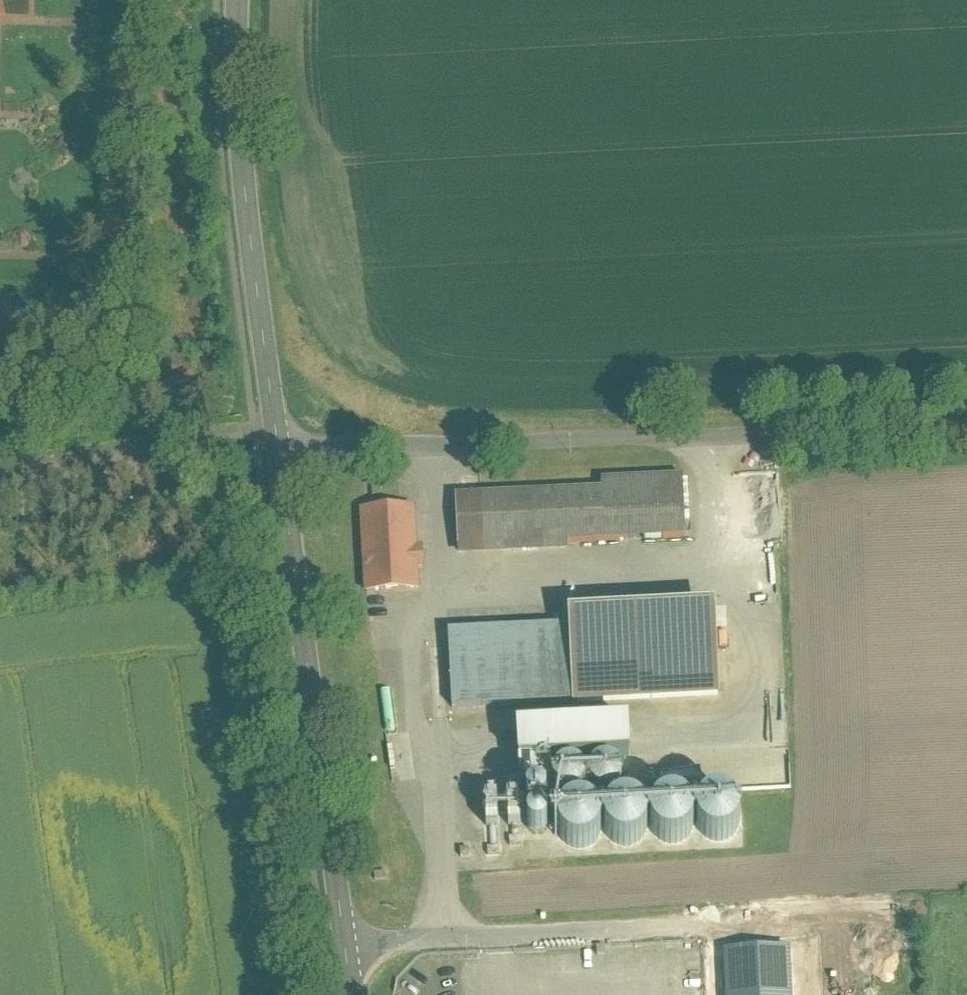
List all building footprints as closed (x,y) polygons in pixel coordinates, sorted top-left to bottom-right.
[(598,489),(451,495),(454,558),(566,554),(565,545),(683,540),(681,477),(598,480),(598,489)] [(412,508),(357,511),(361,596),(417,593),(412,508)] [(711,606),(564,613),(564,627),(444,633),(448,710),(715,697),(711,606)] [(624,720),(511,727),(513,761),(626,755),(624,720)] [(584,782),(586,788),(590,792),(596,795),(602,796),(608,795),(613,792),(617,787),(619,782),(619,776),(618,770),(615,766),(610,762),(605,760),(599,760),(593,762),(588,765),(585,770),(583,776),(584,782)] [(548,784),(550,790),(554,794),(559,797),(565,798),(571,797),(576,794),(580,789),(583,784),(583,778),(582,773),(578,768),(574,764),(568,762),(562,762),(557,764),(552,767),(549,772),(547,778),(548,784)] [(519,800),(521,803),(524,806),(527,807),(531,808),(534,807),(537,805),(539,802),(541,799),(541,796),(540,792),(538,789),(535,787),(532,786),(529,786),(525,787),(522,789),(520,792),(519,796),(519,800)] [(691,815),(692,823),(695,829),(700,834),(707,837),(714,838),(721,837),(727,833),(732,827),(735,820),(735,813),(733,806),(728,800),(723,796),(716,794),(708,794),(701,797),(696,802),(692,808),(691,815)] [(644,817),(645,824),(648,831),(654,836),(660,839),(668,840),(675,838),(681,834),(685,829),(688,822),(688,815),(686,808),(682,802),(676,798),(669,796),(662,796),(655,799),(649,803),(645,810),(644,817)] [(597,820),(598,827),(602,834),(607,839),(614,842),(621,843),(628,841),(634,838),(639,832),(641,825),(642,818),(639,811),(635,805),(629,801),(622,799),(615,799),(608,802),(603,807),(599,813),(597,820)] [(552,822),(553,829),(556,836),(561,841),(568,844),(576,845),(583,843),(589,840),(593,834),(596,827),(596,820),(594,813),(590,807),(584,803),(577,801),(570,801),(563,804),(557,809),(553,815),(552,822)] [(521,824),(523,827),(525,830),(529,831),(533,831),(536,831),(539,829),(541,826),(542,823),(542,819),(541,816),(540,813),(537,811),(534,810),(530,810),(527,811),(523,813),(521,816),(520,820),(521,824)]
